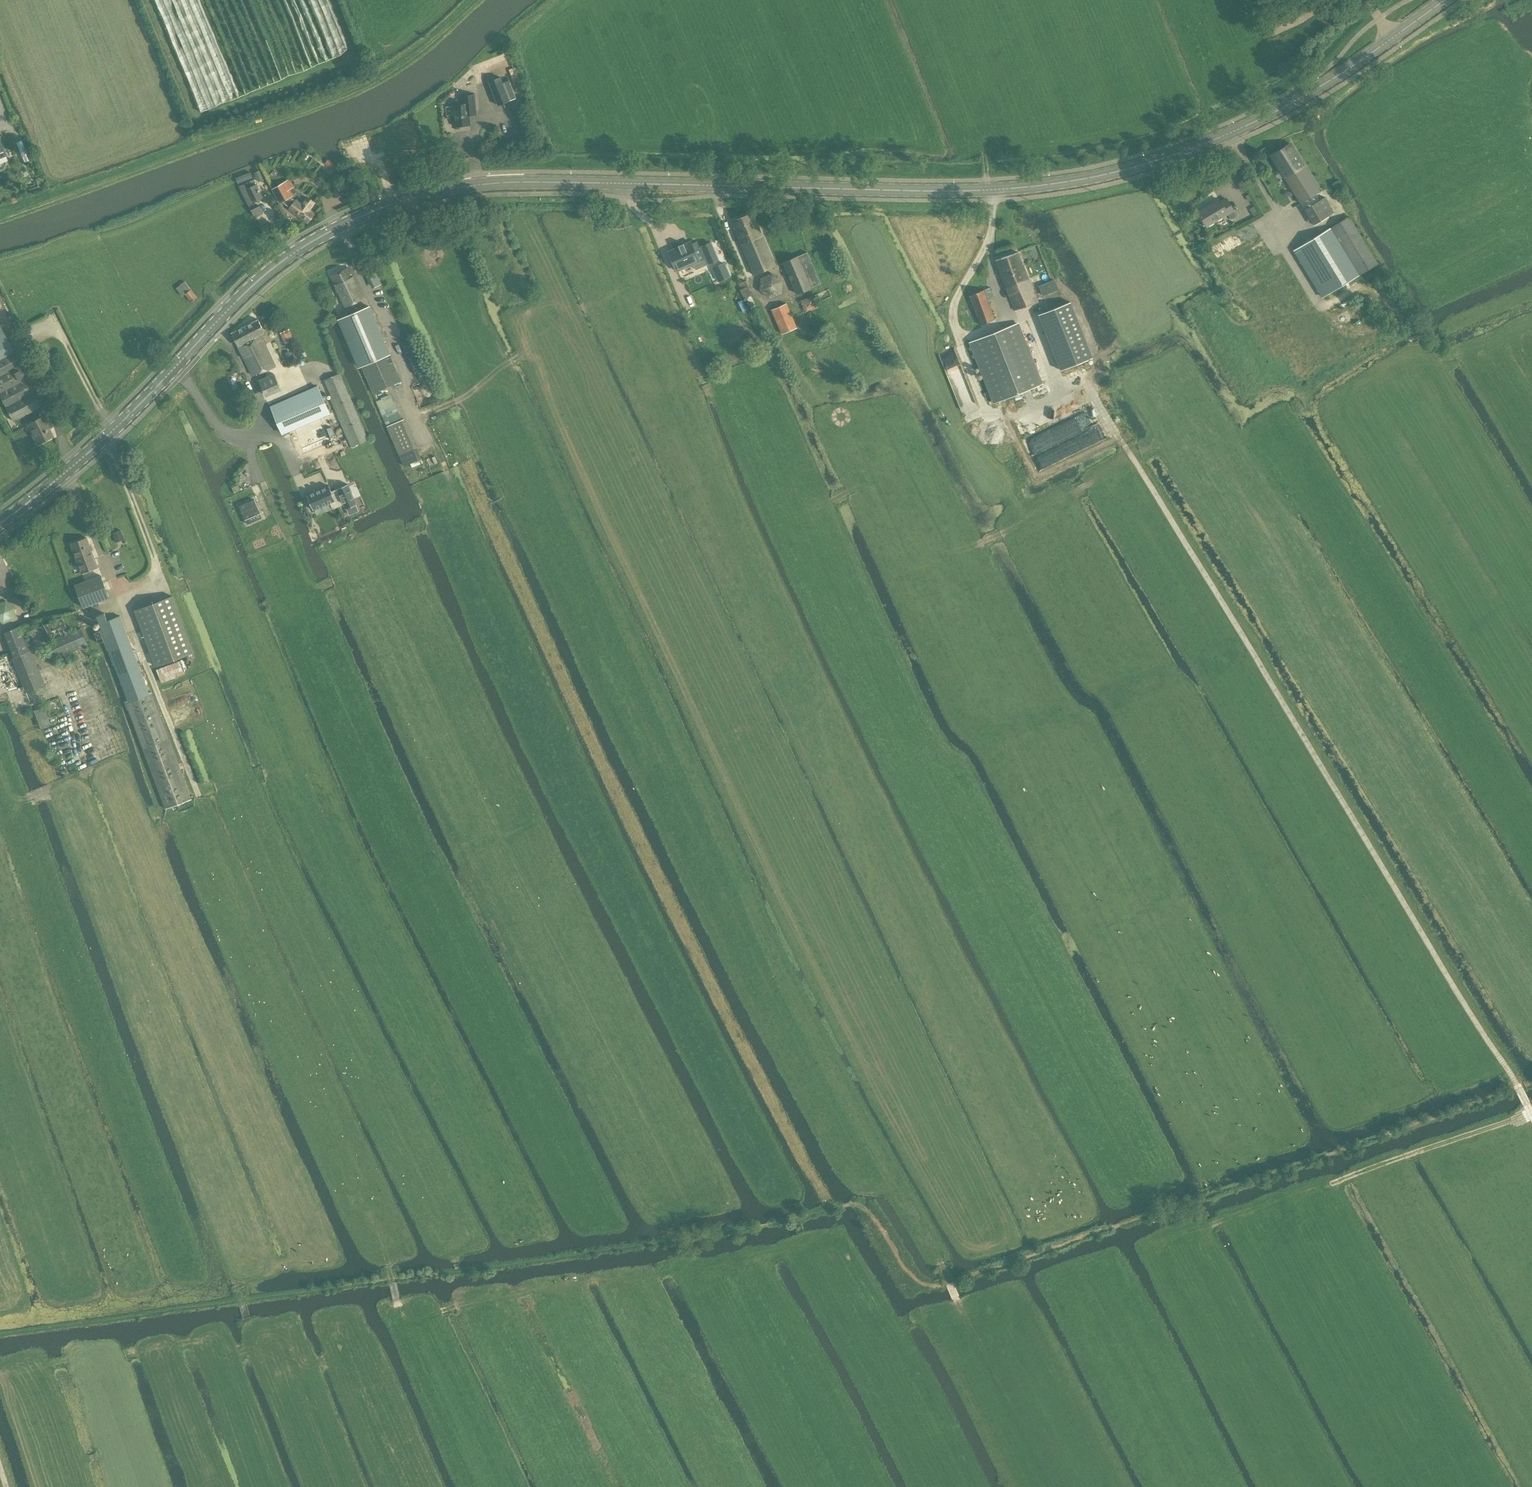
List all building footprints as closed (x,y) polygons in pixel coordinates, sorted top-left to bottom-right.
[(510,101),(500,77),(488,81),(498,105),(510,101)] [(456,126),(471,125),(470,115),(477,114),(474,94),(462,96),(463,104),(454,105),(455,116),(452,116),(453,125),(456,125),(456,126)] [(1290,144),(1271,156),(1300,203),(1320,191),(1290,144)] [(264,179),(260,170),(254,172),(258,182),(264,179)] [(253,178),(250,172),(236,178),(238,183),(253,178)] [(263,197),(257,184),(255,179),(240,186),(251,210),(254,217),(264,213),(260,206),(257,207),(255,201),(263,197)] [(296,199),(295,200),(291,197),(292,196),(289,189),(291,188),(286,181),(273,188),(281,203),(282,202),(290,208),(289,209),(307,223),(315,214),(309,209),(314,203),(307,197),(302,204),(296,199)] [(1334,212),(1325,196),(1304,209),(1313,225),(1334,212)] [(1206,226),(1232,210),(1225,198),(1219,202),(1218,199),(1198,212),(1206,226)] [(775,265),(777,265),(776,262),(774,263),(753,213),(731,222),(753,275),(775,266),(775,265)] [(1322,297),(1347,282),(1377,264),(1348,217),(1294,250),(1322,297)] [(691,241),(684,244),(683,243),(683,245),(679,246),(679,245),(678,246),(679,247),(668,251),(671,257),(677,271),(704,259),(705,259),(704,256),(697,241),(691,243),(691,241)] [(796,293),(820,284),(807,252),(783,262),(796,293)] [(995,260),(1005,285),(1027,277),(1017,252),(995,260)] [(731,276),(724,262),(712,268),(718,282),(731,276)] [(331,276),(345,305),(362,297),(348,268),(331,276)] [(1005,285),(1006,289),(1015,310),(1036,302),(1027,277),(1005,285)] [(1043,296),(1058,290),(1054,280),(1039,286),(1043,296)] [(186,294),(192,302),(197,297),(191,289),(184,281),(176,288),(183,297),(186,294)] [(746,281),(740,283),(739,284),(742,289),(740,290),(744,298),(752,295),(746,281)] [(1071,301),(1038,314),(1060,370),(1093,357),(1071,301)] [(782,334),(796,327),(786,304),(771,310),(782,334)] [(369,306),(339,320),(359,367),(360,366),(362,365),(363,365),(378,359),(374,349),(386,344),(369,306)] [(232,332),(232,333),(238,346),(252,375),(275,364),(263,339),(266,338),(263,333),(265,333),(259,320),(232,332)] [(970,342),(994,403),(1041,385),(1016,323),(970,342)] [(43,406),(0,324),(0,395),(14,421),(43,406)] [(363,365),(362,365),(374,393),(402,381),(401,378),(390,353),(378,359),(363,365)] [(351,447),(369,440),(339,373),(324,380),(351,447)] [(275,374),(259,380),(265,396),(281,390),(275,374)] [(318,385),(270,406),(282,434),(330,414),(318,385)] [(38,445),(54,436),(50,428),(52,427),(46,415),(27,424),(38,445)] [(386,426),(386,427),(390,436),(408,428),(404,419),(402,420),(386,426)] [(329,485),(307,494),(314,509),(330,502),(333,508),(343,504),(345,509),(357,504),(348,484),(336,489),(337,491),(332,493),(329,485)] [(262,518),(254,499),(239,505),(247,524),(262,518)] [(71,543),(79,565),(95,559),(92,550),(93,549),(92,546),(90,546),(87,537),(71,543)] [(0,554),(0,593),(16,584),(0,554)] [(84,607),(109,598),(101,575),(75,585),(84,607)] [(172,597),(135,611),(155,667),(193,654),(172,597)] [(3,623),(14,619),(15,607),(6,600),(0,603),(0,621),(3,623)] [(96,632),(94,632),(98,643),(104,641),(107,650),(108,650),(114,666),(115,665),(118,675),(120,679),(121,679),(129,700),(126,701),(166,809),(176,805),(189,800),(191,799),(152,692),(149,693),(120,616),(108,620),(105,613),(97,616),(102,628),(96,630),(96,632)] [(43,625),(50,640),(69,632),(62,617),(43,625)] [(26,692),(45,684),(21,626),(2,633),(26,692)] [(88,644),(81,628),(50,641),(57,657),(88,644)] [(32,711),(39,729),(51,724),(43,706),(32,711)]
